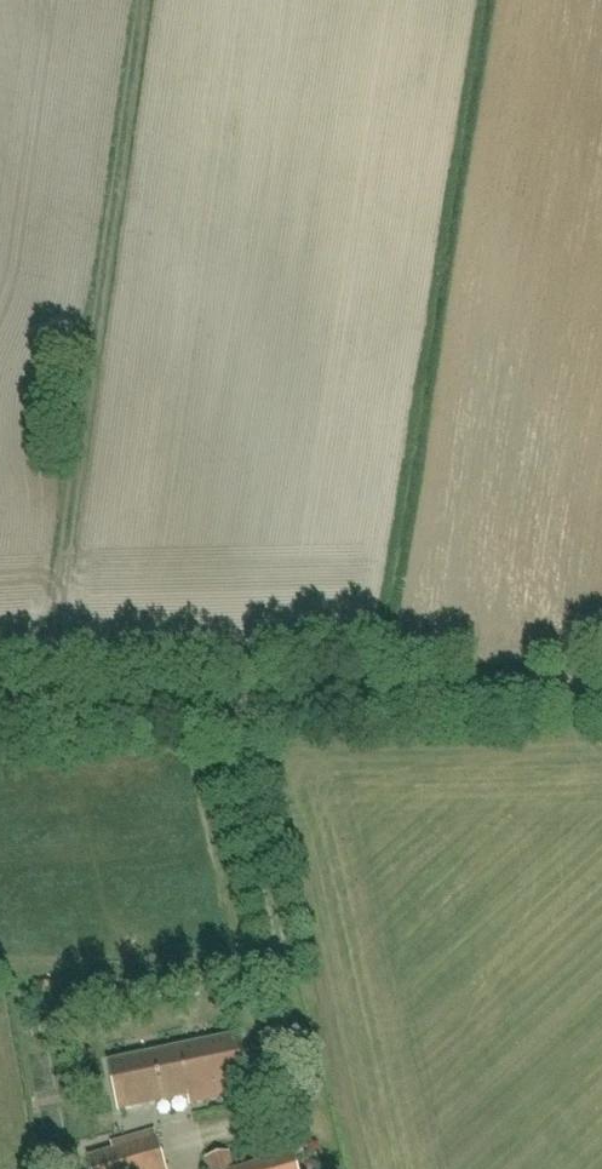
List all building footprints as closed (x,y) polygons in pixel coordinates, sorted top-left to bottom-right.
[(104,1062),(115,1121),(247,1099),(237,1039),(104,1062)] [(88,1168),(175,1168),(165,1135),(85,1157),(88,1168)] [(292,1153),(233,1168),(296,1168),(292,1153)]
